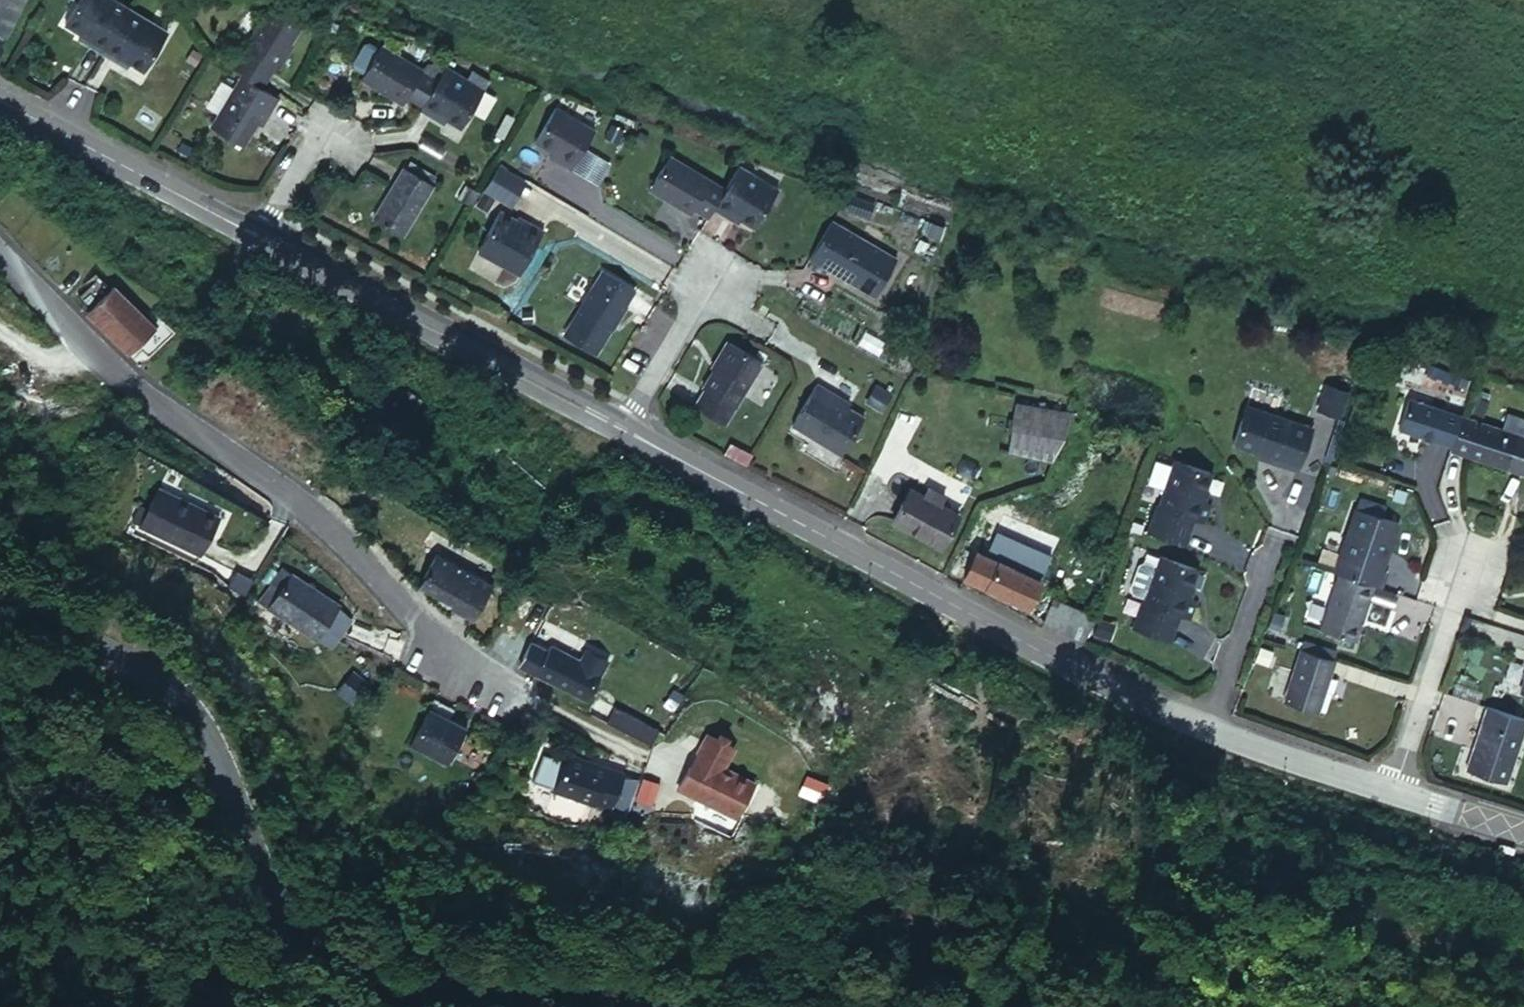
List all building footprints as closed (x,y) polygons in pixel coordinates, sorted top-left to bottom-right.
[(98,0),(71,0),(57,22),(73,32),(84,38),(81,43),(95,51),(119,13),(98,0)] [(290,20),(259,1),(221,64),(231,70),(251,82),(264,60),(265,61),(290,20)] [(157,36),(119,13),(95,51),(108,60),(111,55),(122,62),(136,70),(157,36)] [(84,38),(73,32),(71,36),(81,43),(84,38)] [(416,104),(438,67),(423,58),(416,69),(374,45),(358,73),(399,97),(401,95),(416,104)] [(122,62),(111,55),(108,60),(119,66),(122,62)] [(416,104),(413,109),(427,117),(429,113),(440,119),(454,128),(478,89),(460,78),(439,65),(438,67),(416,104)] [(465,68),(460,78),(478,89),(483,79),(465,68)] [(251,82),(231,70),(200,122),(232,141),(247,117),(252,108),(257,111),(268,92),(251,82)] [(399,97),(358,73),(354,78),(396,103),(399,97)] [(257,111),(252,108),(247,117),(251,120),(257,111)] [(551,108),(530,142),(547,153),(554,157),(550,165),(564,173),(590,132),(551,108)] [(440,119),(429,113),(427,117),(437,124),(440,119)] [(495,139),(506,117),(498,114),(486,135),(495,139)] [(617,129),(603,122),(597,136),(611,142),(617,129)] [(642,135),(634,129),(627,140),(635,146),(642,135)] [(554,157),(547,153),(542,160),(550,165),(554,157)] [(717,188),(661,155),(644,183),(685,208),(700,216),(717,188)] [(770,189),(731,165),(705,208),(719,216),(721,212),(732,219),(746,227),(770,189)] [(399,168),(398,168),(367,219),(395,236),(426,185),(399,168)] [(519,183),(507,176),(499,188),(512,195),(519,183)] [(467,190),(457,183),(450,195),(460,201),(467,190)] [(682,213),(685,208),(644,183),(641,188),(682,213)] [(868,212),(850,206),(845,220),(864,226),(868,212)] [(732,219),(721,212),(719,216),(730,223),(732,219)] [(509,223),(492,213),(471,253),(514,276),(537,232),(523,224),(520,228),(509,223)] [(523,224),(512,218),(509,223),(520,228),(523,224)] [(879,251),(823,219),(801,256),(858,288),(879,251)] [(626,290),(593,270),(555,335),(588,354),(626,290)] [(129,349),(156,322),(113,280),(86,307),(129,349)] [(526,309),(516,310),(517,322),(527,321),(526,309)] [(750,359),(717,341),(692,387),(694,388),(685,406),(716,423),(750,359)] [(1460,377),(1422,361),(1418,371),(1456,386),(1460,377)] [(1325,379),(1317,407),(1342,414),(1350,387),(1325,379)] [(836,406),(817,395),(819,391),(806,382),(780,423),(830,453),(852,417),(836,406)] [(1455,408),(1456,405),(1403,388),(1393,424),(1444,440),(1455,408)] [(867,390),(856,406),(871,416),(882,399),(867,390)] [(839,402),(819,391),(817,395),(836,406),(839,402)] [(1469,394),(1463,410),(1475,415),(1481,399),(1469,394)] [(1066,408),(1008,398),(1002,425),(1056,435),(1066,408)] [(1239,402),(1224,441),(1247,449),(1262,455),(1260,458),(1288,469),(1304,427),(1239,402)] [(1455,408),(1444,440),(1443,443),(1519,469),(1523,454),(1523,431),(1495,421),(1475,415),(1463,410),(1455,408)] [(1495,421),(1523,431),(1523,429),(1523,418),(1499,410),(1495,421)] [(1262,455),(1247,449),(1245,453),(1260,458),(1262,455)] [(1203,469),(1167,457),(1151,502),(1149,501),(1140,528),(1177,541),(1186,516),(1197,519),(1202,500),(1194,498),(1203,469)] [(173,481),(158,473),(137,511),(195,544),(217,505),(177,484),(175,487),(171,484),(173,481)] [(949,510),(903,485),(883,518),(932,544),(949,510)] [(1342,497),(1319,566),(1324,568),(1363,580),(1367,582),(1372,565),(1367,564),(1384,511),(1342,497)] [(489,566),(432,536),(414,569),(457,591),(455,595),(469,603),(489,566)] [(1029,605),(1031,598),(1039,576),(969,550),(957,577),(1029,605)] [(1189,565),(1152,552),(1148,563),(1135,559),(1130,561),(1122,585),(1125,590),(1138,594),(1136,598),(1134,597),(1125,624),(1162,637),(1171,611),(1181,615),(1187,596),(1179,594),(1189,565)] [(266,597),(289,561),(280,555),(257,590),(266,597)] [(337,592),(289,561),(266,597),(313,628),(315,625),(332,599),(337,592)] [(1306,623),(1344,635),(1363,580),(1324,568),(1306,623)] [(347,608),(332,599),(315,625),(330,635),(347,608)] [(1084,619),(1042,602),(1034,623),(1077,638),(1084,619)] [(101,606),(96,620),(106,623),(110,608),(101,606)] [(1277,613),(1266,608),(1259,624),(1271,628),(1277,613)] [(546,629),(529,620),(524,629),(541,638),(546,629)] [(524,629),(518,642),(584,678),(606,638),(585,627),(579,639),(549,624),(546,629),(541,638),(524,629)] [(1310,709),(1327,654),(1291,643),(1273,698),(1310,709)] [(1266,649),(1252,644),(1246,658),(1260,663),(1266,649)] [(449,692),(429,681),(404,728),(441,747),(461,709),(445,701),(449,692)] [(1523,716),(1483,702),(1462,769),(1502,782),(1523,716)] [(703,711),(675,767),(732,796),(751,760),(720,744),(730,725),(703,711)] [(585,746),(564,735),(545,770),(596,798),(614,762),(615,761),(599,753),(598,756),(584,748),(585,746)] [(628,769),(614,762),(596,798),(609,805),(628,769)] [(784,800),(770,793),(767,800),(781,807),(784,800)]
